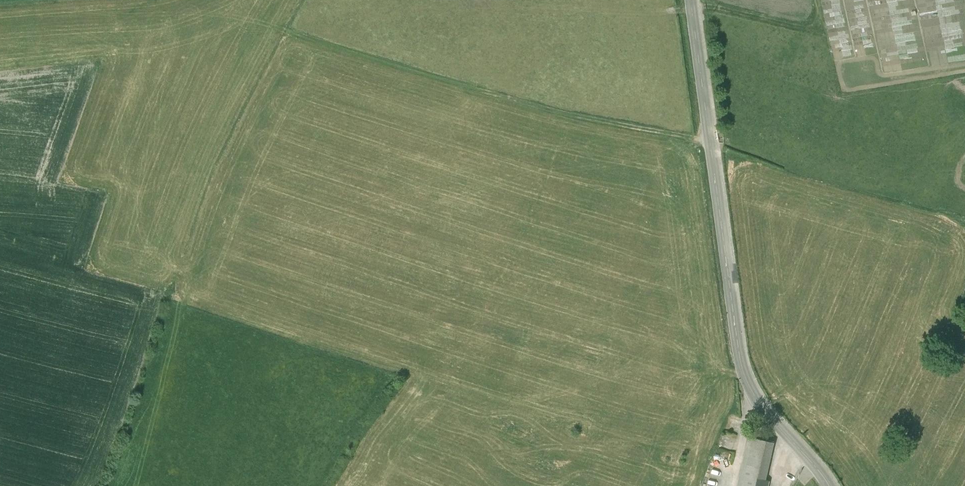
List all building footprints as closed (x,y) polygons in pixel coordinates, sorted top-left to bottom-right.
[(738,485),(768,485),(769,481),(765,480),(774,443),(750,437),(738,485)]
